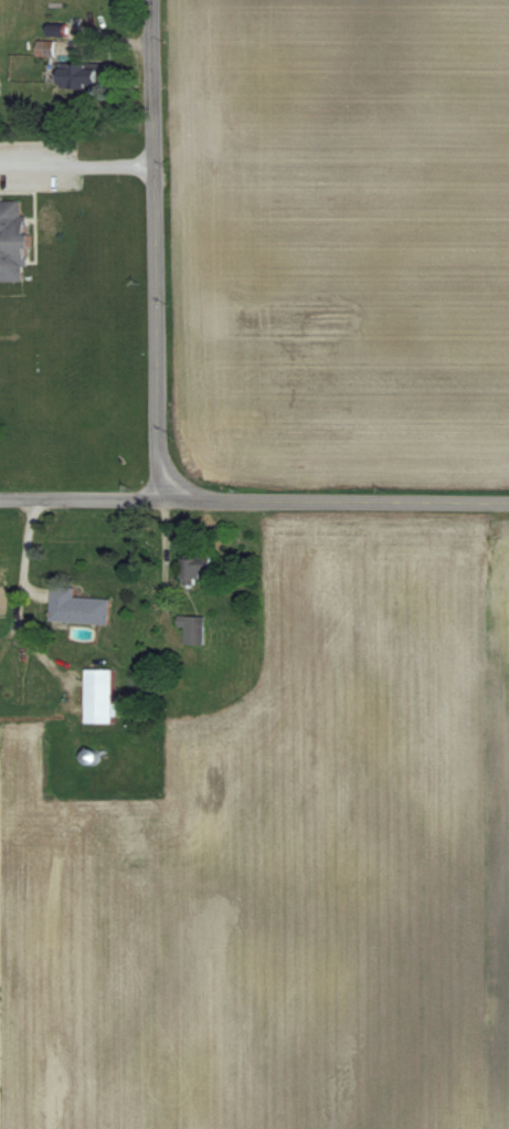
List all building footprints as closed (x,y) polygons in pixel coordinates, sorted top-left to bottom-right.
[(55,63),(55,88),(105,88),(105,63),(55,63)] [(24,282),(23,216),(19,216),(19,201),(0,202),(0,282),(24,282)] [(199,584),(199,573),(211,573),(211,558),(183,558),(183,584),(199,584)] [(76,597),(76,586),(54,586),(53,622),(111,623),(111,598),(76,597)] [(185,625),(185,645),(204,645),(204,617),(179,617),(179,625),(185,625)] [(86,724),(114,724),(114,669),(86,669),(86,724)]
